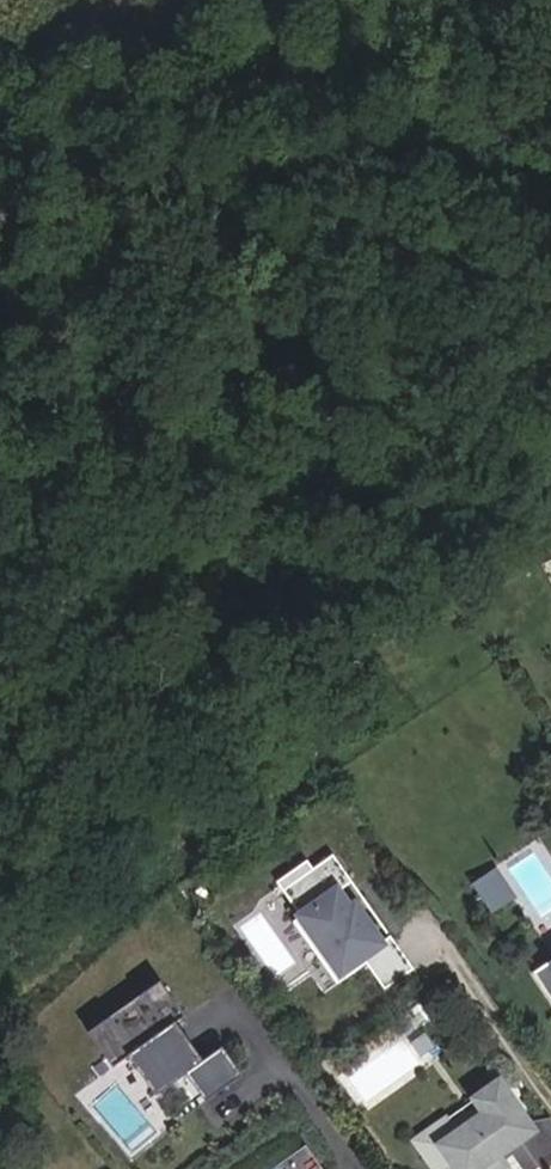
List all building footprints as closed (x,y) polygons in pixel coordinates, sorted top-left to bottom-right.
[(386,993),(419,970),(335,852),(315,866),(310,860),(279,882),(303,915),(295,921),(339,982),(365,964),(386,993)] [(497,872),(474,889),(493,916),(517,900),(497,872)] [(534,976),(550,1001),(550,964),(534,976)] [(209,1098),(242,1076),(225,1050),(204,1064),(178,1024),(189,1017),(166,983),(91,1033),(115,1069),(131,1058),(157,1096),(191,1072),(209,1098)] [(455,1168),(507,1168),(500,1159),(510,1153),(523,1143),(540,1168),(541,1168),(550,1168),(550,1123),(550,1122),(533,1134),(499,1086),(475,1103),(485,1118),(441,1149),(455,1168)] [(416,1144),(433,1168),(455,1168),(441,1149),(485,1118),(475,1103),(416,1144)] [(510,1153),(522,1168),(539,1168),(540,1168),(523,1143),(510,1153)]
